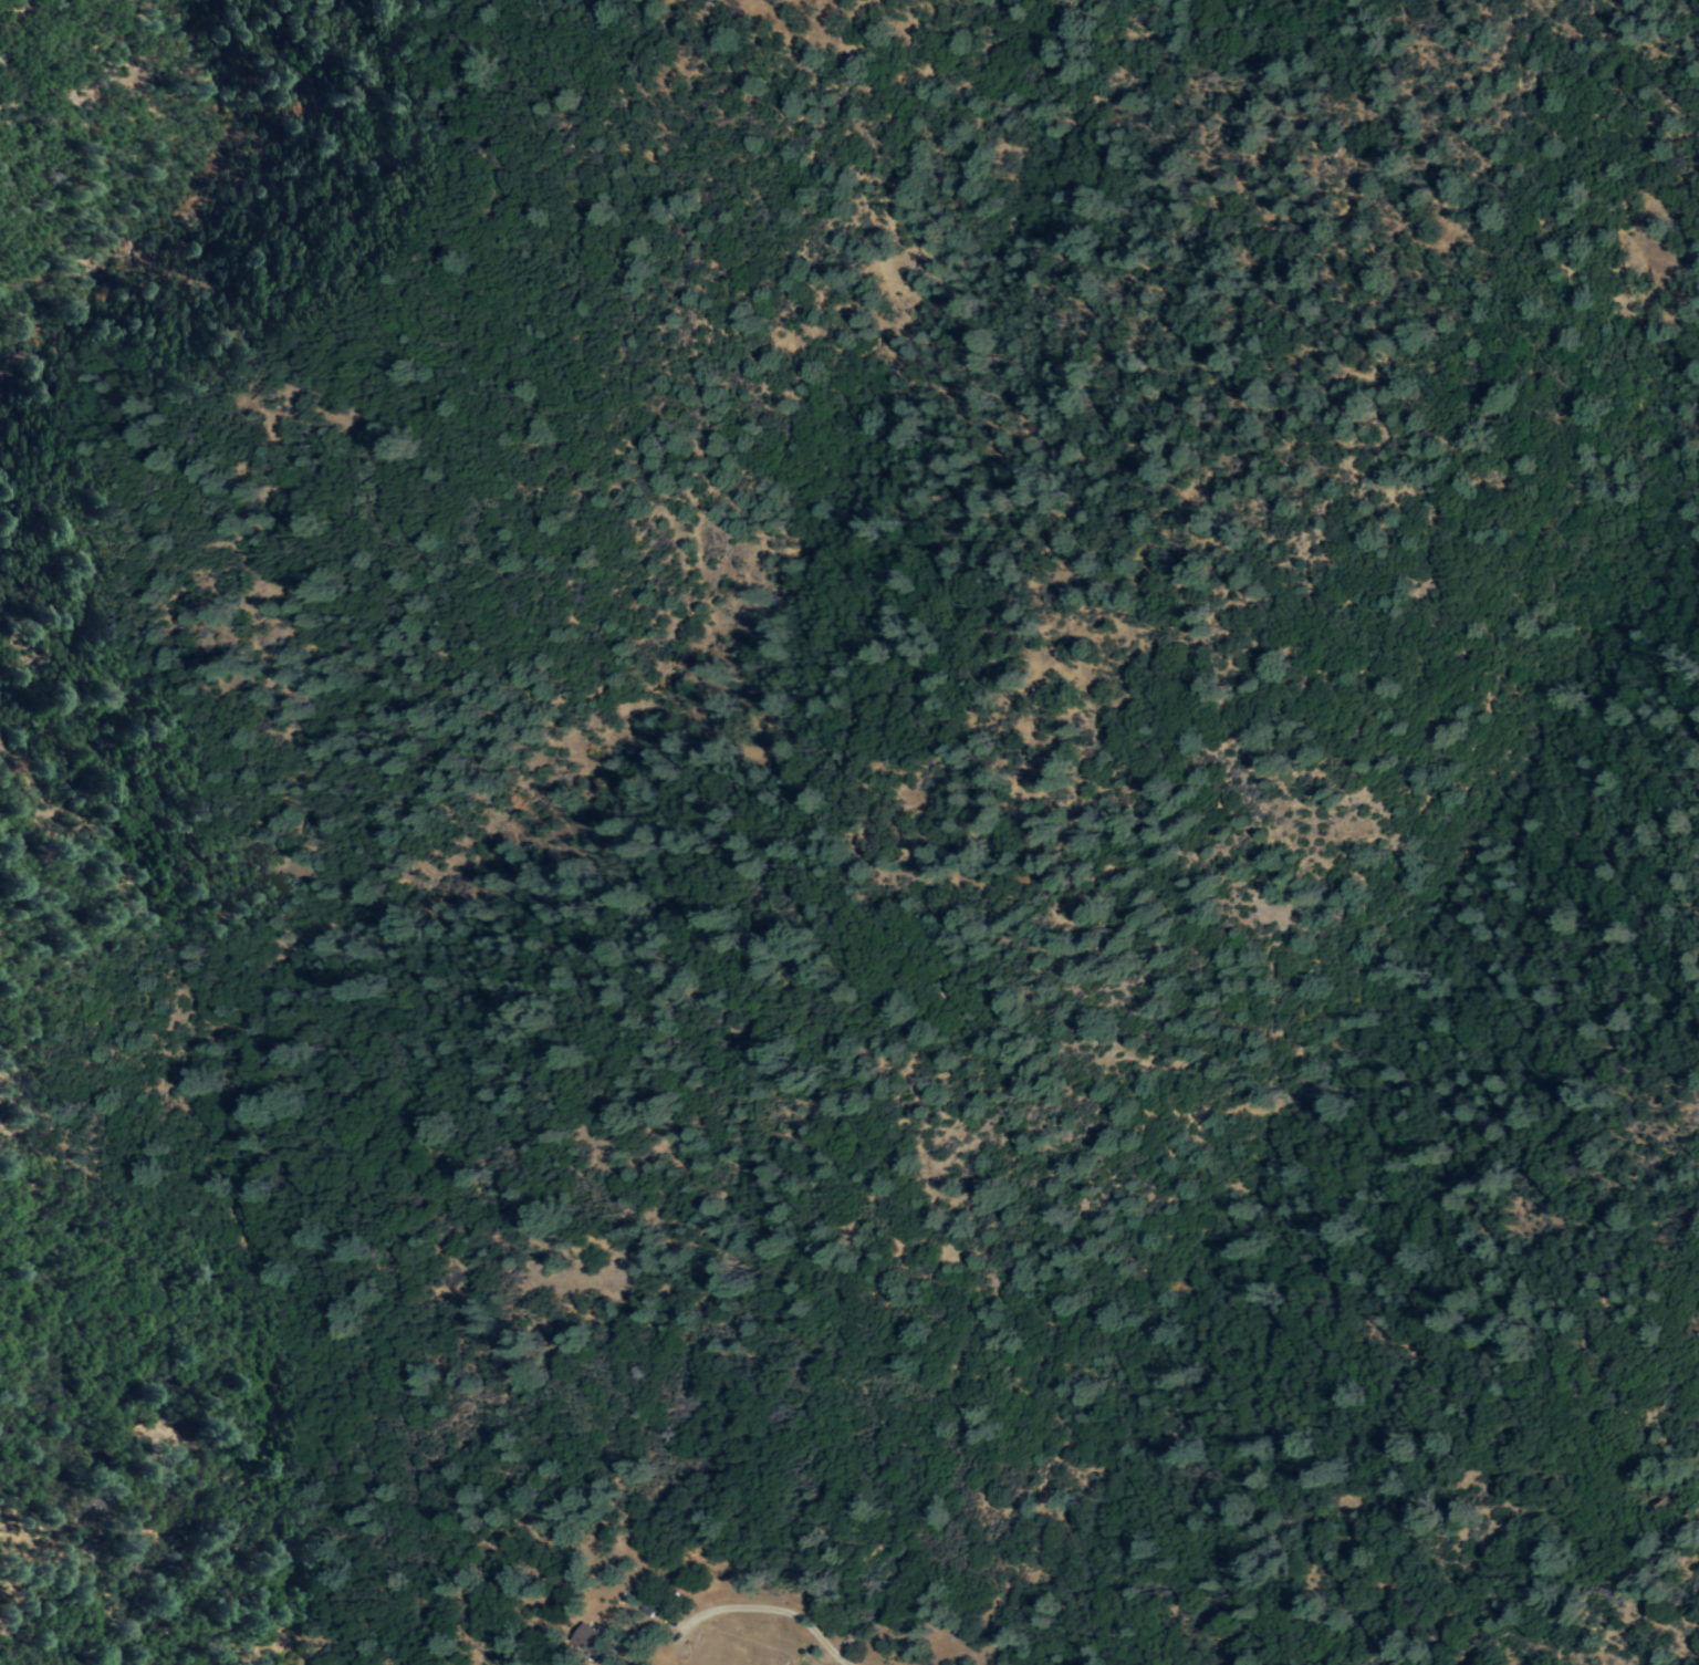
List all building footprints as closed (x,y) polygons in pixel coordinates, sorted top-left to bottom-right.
[(610,1636),(579,1624),(571,1644),(601,1656),(610,1636)]
